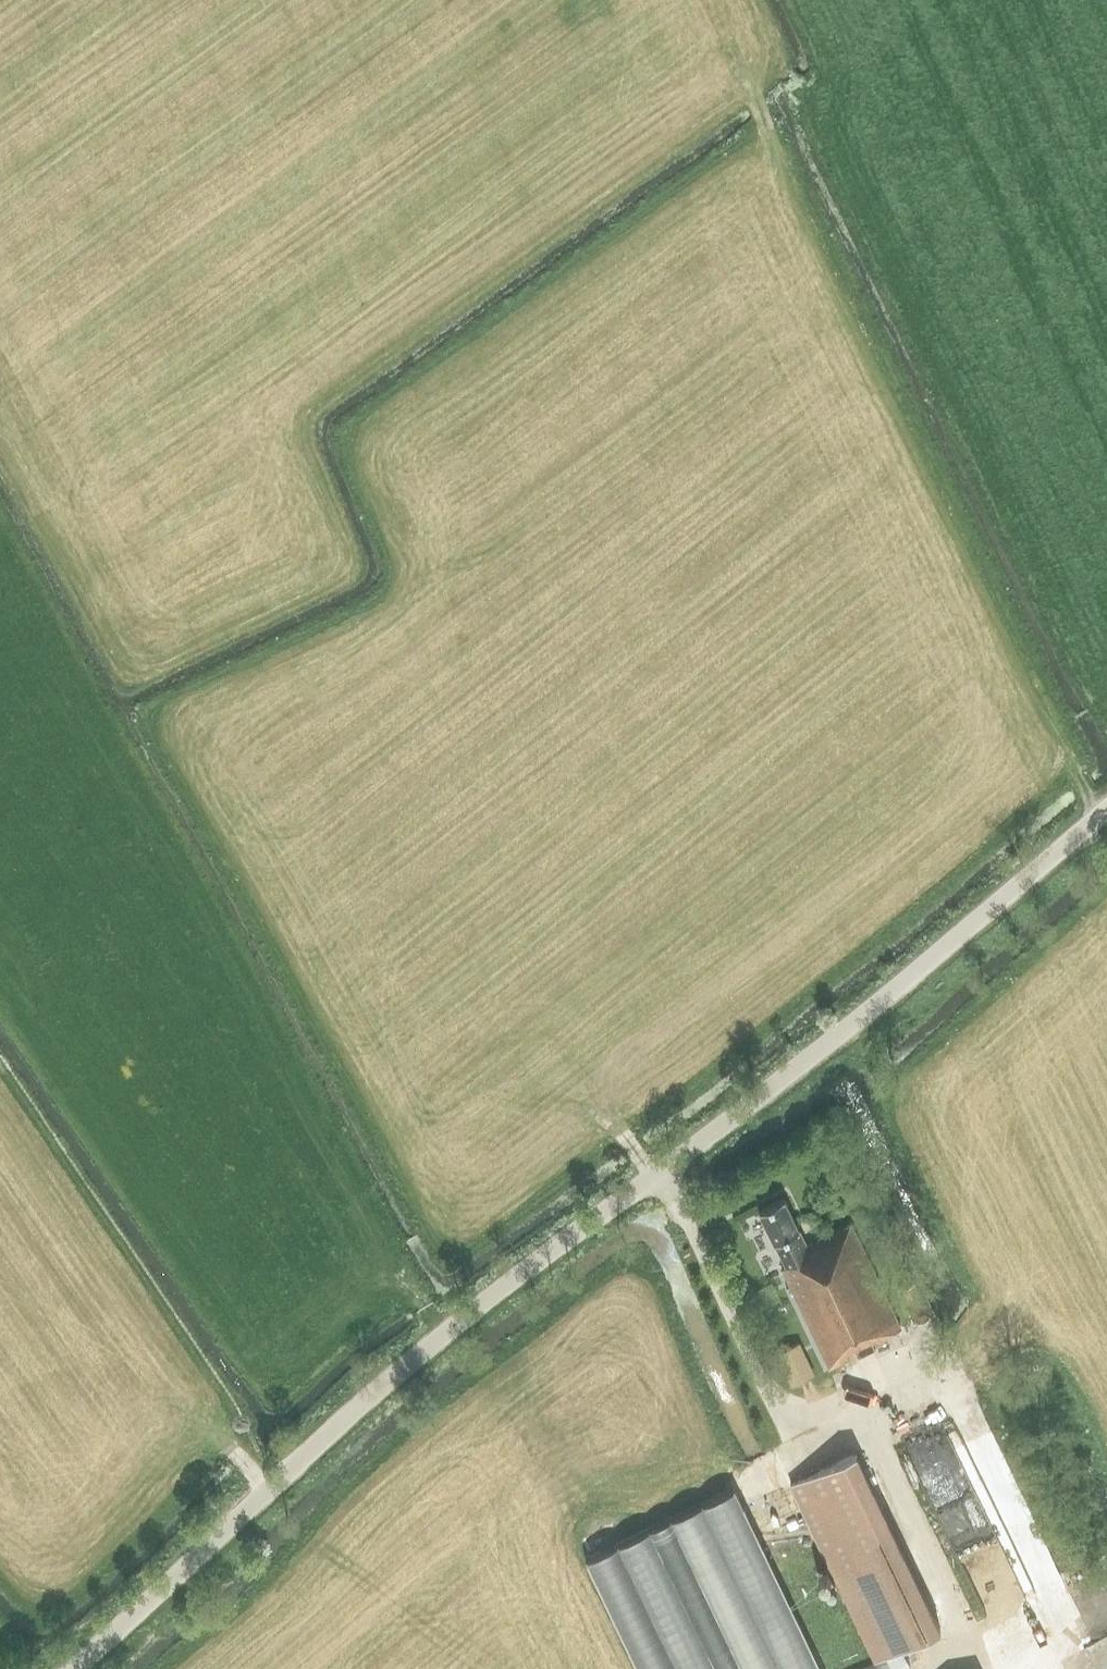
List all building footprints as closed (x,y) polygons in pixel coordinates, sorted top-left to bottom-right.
[(808,1246),(785,1199),(760,1211),(787,1267),(783,1269),(830,1368),(885,1341),(883,1337),(902,1328),(852,1224),(808,1246)] [(875,1657),(908,1642),(940,1628),(857,1453),(793,1482),(875,1657)] [(735,1488),(587,1559),(640,1668),(822,1668),(735,1488)] [(1096,1651),(1106,1668),(1106,1645),(1096,1651)]
